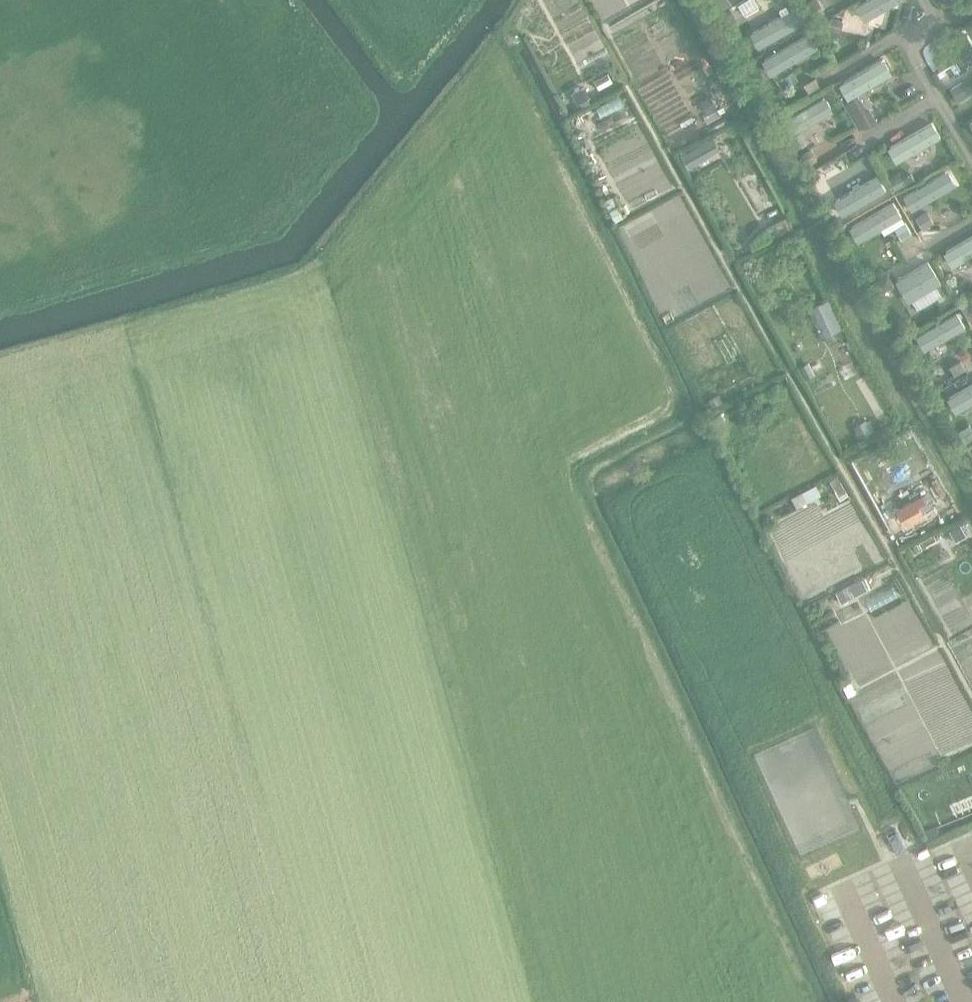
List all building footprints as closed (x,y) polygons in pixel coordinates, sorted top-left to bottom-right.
[(717,9),(730,1),(730,0),(711,0),(717,9)] [(740,3),(745,13),(760,4),(758,0),(745,0),(740,3)] [(806,3),(814,17),(824,11),(818,0),(810,0),(806,3)] [(866,20),(903,0),(866,0),(857,5),(866,20)] [(750,31),(758,46),(806,19),(798,4),(750,31)] [(730,7),(720,14),(726,24),(737,18),(730,7)] [(831,17),(828,28),(839,31),(842,20),(831,17)] [(810,31),(762,59),(771,74),(818,46),(810,31)] [(932,54),(941,68),(971,48),(971,39),(967,32),(932,54)] [(842,83),(850,97),(894,72),(885,57),(842,83)] [(961,99),(971,92),(971,73),(952,84),(961,99)] [(815,75),(804,81),(810,91),(821,85),(815,75)] [(585,81),(573,89),(579,99),(591,91),(585,81)] [(701,99),(708,113),(717,108),(710,94),(701,99)] [(782,121),(791,135),(797,132),(835,110),(827,94),(782,121)] [(870,107),(854,116),(861,128),(877,119),(870,107)] [(933,120),(888,146),(897,161),(941,135),(933,120)] [(736,121),(727,125),(731,132),(739,127),(736,121)] [(791,135),(787,138),(794,149),(803,144),(797,132),(791,135)] [(811,147),(801,153),(806,162),(816,155),(811,147)] [(691,148),(682,153),(689,166),(698,162),(691,148)] [(948,169),(903,194),(911,209),(956,183),(948,169)] [(819,170),(809,176),(816,187),(826,181),(819,170)] [(900,171),(891,176),(898,187),(907,182),(900,171)] [(879,175),(835,199),(844,215),(887,191),(879,175)] [(614,194),(605,198),(610,207),(619,202),(614,194)] [(894,200),(849,226),(858,241),(903,215),(894,200)] [(618,205),(610,209),(616,219),(623,215),(618,205)] [(927,210),(917,216),(923,226),(933,220),(927,210)] [(786,215),(769,224),(774,235),(792,226),(786,215)] [(906,221),(896,226),(903,237),(912,231),(906,221)] [(945,250),(952,264),(971,253),(971,234),(945,250)] [(895,279),(908,301),(942,282),(929,259),(895,279)] [(888,284),(877,290),(884,302),(889,299),(892,289),(888,284)] [(829,297),(809,307),(822,335),(843,325),(829,297)] [(918,333),(926,349),(967,325),(957,310),(918,333)] [(961,358),(951,364),(956,372),(966,367),(961,358)] [(809,360),(801,364),(806,375),(815,372),(809,360)] [(948,397),(956,412),(971,403),(971,383),(948,397)] [(719,392),(710,396),(713,403),(722,399),(719,392)] [(722,410),(711,417),(716,427),(728,420),(722,410)] [(856,424),(862,435),(872,429),(866,418),(856,424)] [(958,431),(966,443),(971,439),(971,427),(970,424),(958,431)] [(837,475),(829,479),(840,498),(848,494),(837,475)] [(816,483),(792,495),(797,505),(821,493),(816,483)] [(922,495),(915,499),(921,510),(928,506),(922,495)] [(915,499),(898,508),(905,522),(922,512),(921,510),(915,499)] [(960,523),(950,529),(956,540),(966,534),(960,523)] [(862,578),(836,591),(842,602),(868,589),(862,578)] [(850,680),(843,684),(848,695),(856,691),(850,680)] [(934,825),(926,829),(929,836),(938,833),(934,825)]
